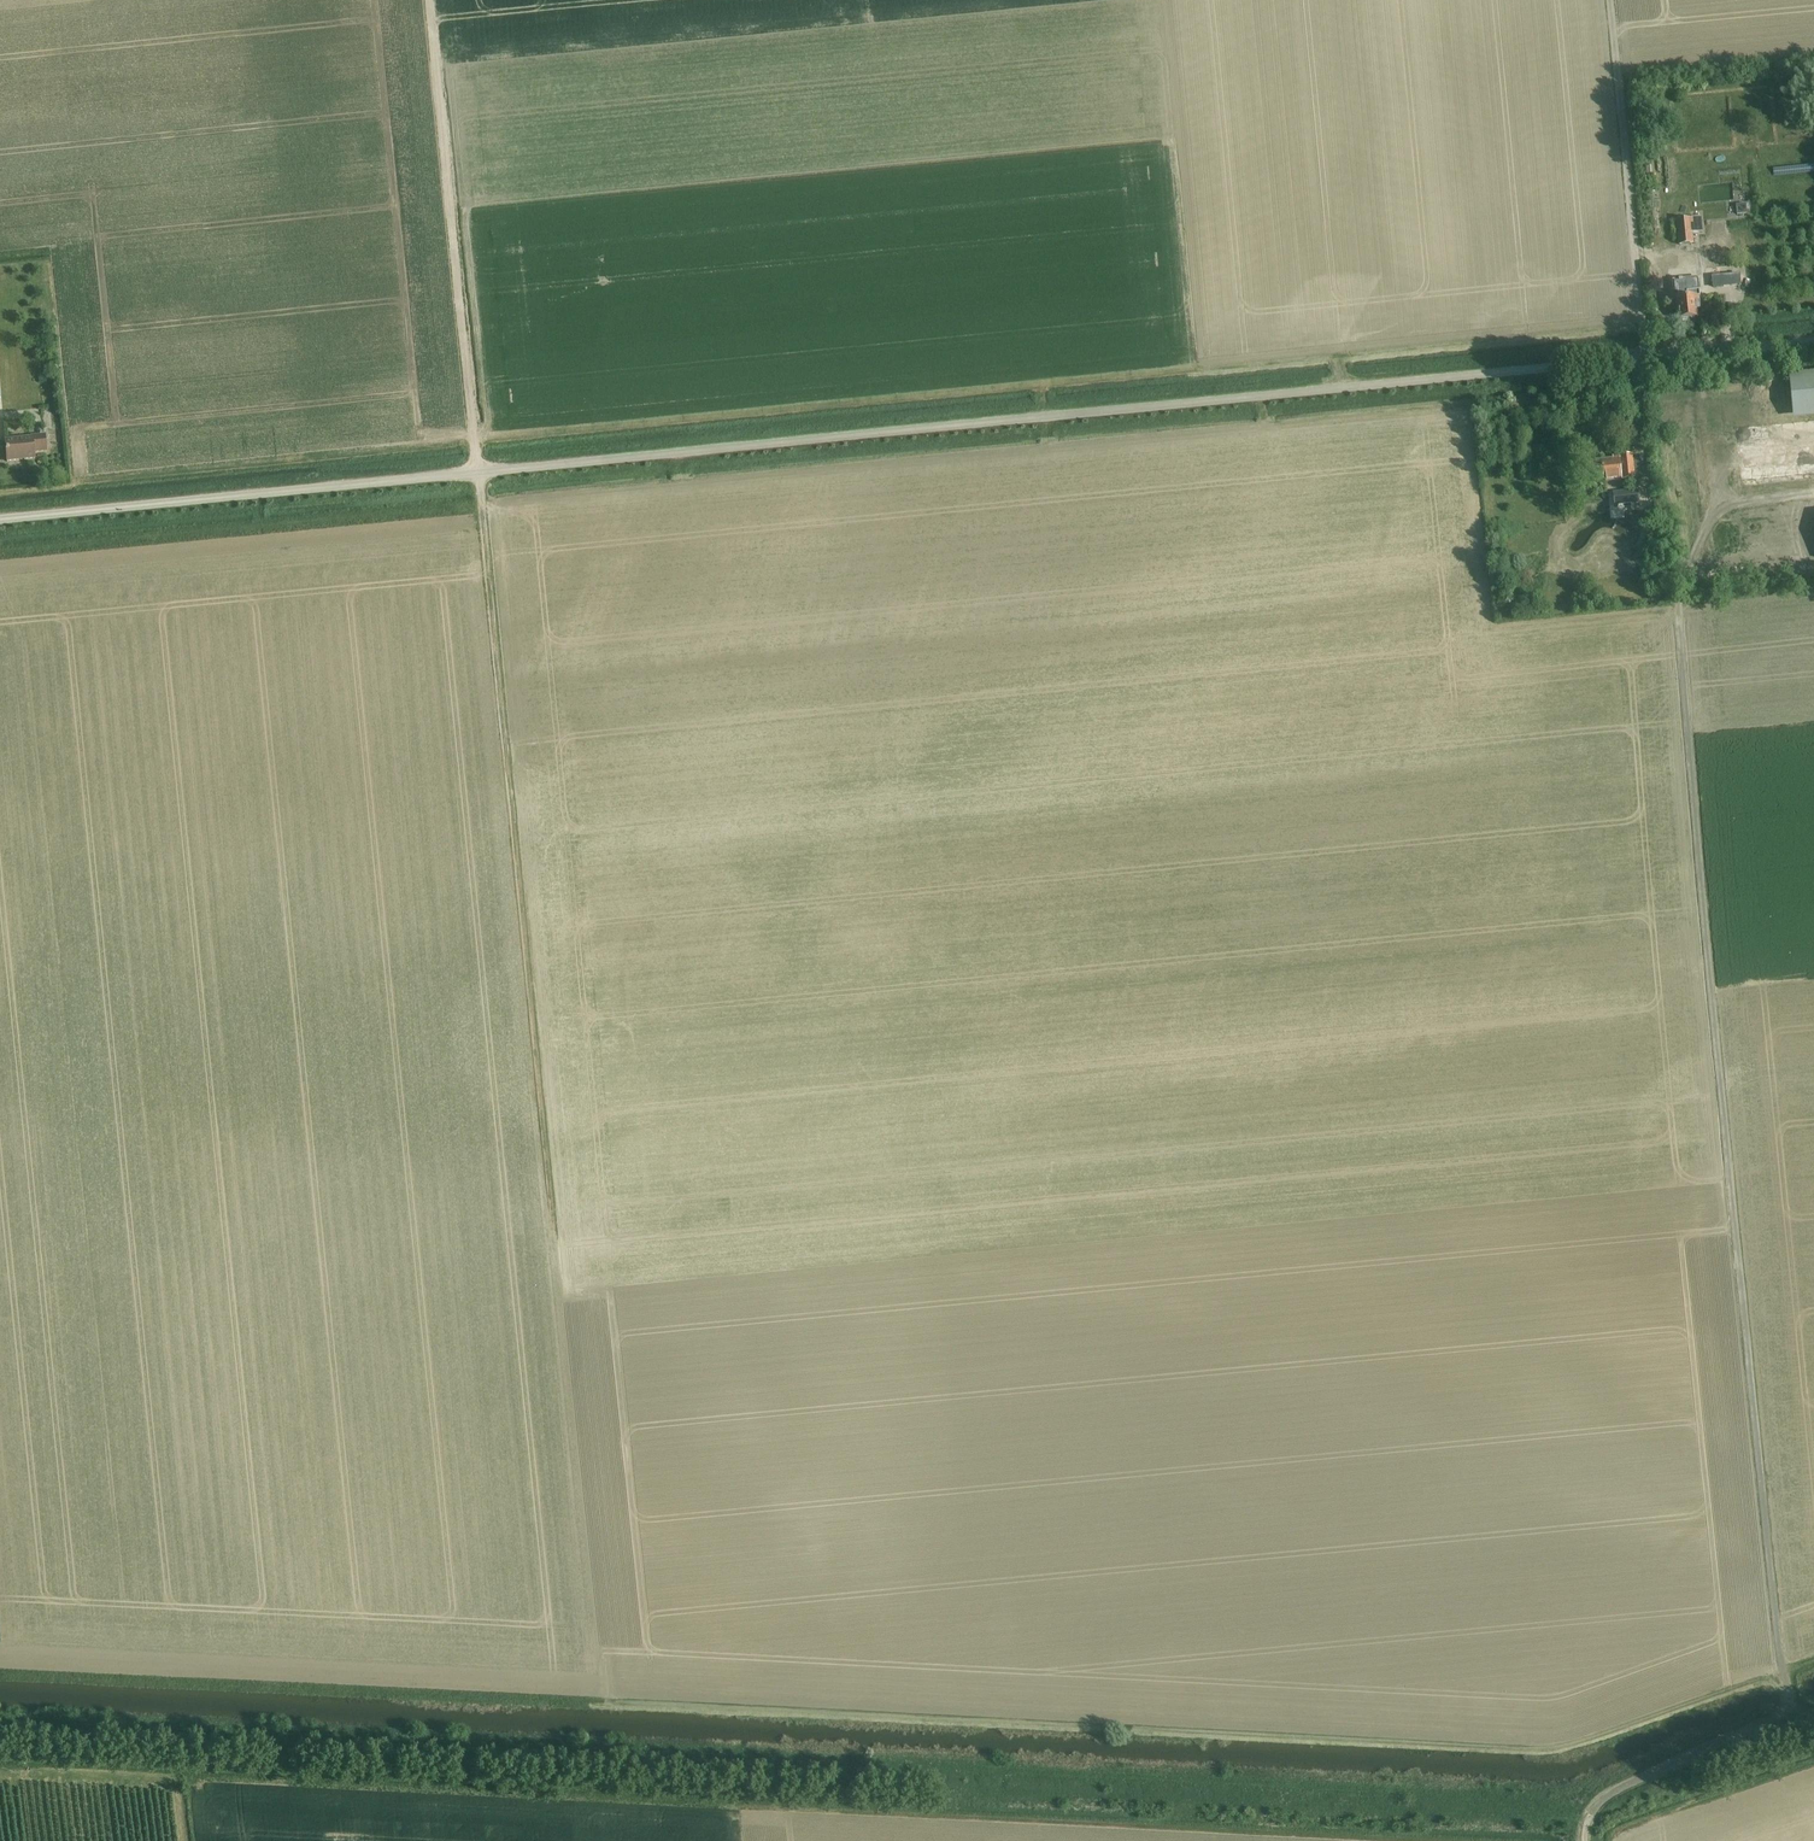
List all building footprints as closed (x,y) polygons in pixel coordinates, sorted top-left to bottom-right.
[(1718,159),(1708,160),(1709,174),(1719,173),(1718,159)] [(1744,184),(1740,174),(1732,176),(1735,187),(1744,184)] [(1736,207),(1736,216),(1745,216),(1745,206),(1736,207)] [(1676,221),(1678,245),(1693,243),(1691,219),(1676,221)] [(1695,266),(1684,267),(1684,276),(1695,275),(1695,266)] [(1697,311),(1701,311),(1699,297),(1693,298),(1692,291),(1683,292),(1683,299),(1677,300),(1679,321),(1698,319),(1697,311)] [(1583,394),(1572,395),(1574,414),(1585,413),(1583,394)] [(33,412),(50,412),(50,401),(34,400),(33,412)] [(23,402),(8,404),(9,411),(24,409),(23,402)] [(46,451),(45,435),(32,436),(32,437),(5,440),(7,462),(35,459),(34,453),(46,451)] [(1793,448),(1753,451),(1752,436),(1743,437),(1745,471),(1779,469),(1778,459),(1794,458),(1793,448)] [(1623,481),(1632,480),(1630,457),(1621,458),(1623,481)] [(1602,462),(1603,477),(1620,475),(1618,458),(1613,458),(1613,461),(1602,462)] [(1603,477),(1602,462),(1590,463),(1590,460),(1582,461),(1584,484),(1595,483),(1594,477),(1603,477)] [(1637,491),(1613,493),(1615,505),(1631,504),(1632,511),(1639,510),(1637,491)] [(1367,1687),(1373,1681),(1366,1675),(1361,1681),(1367,1687)]
